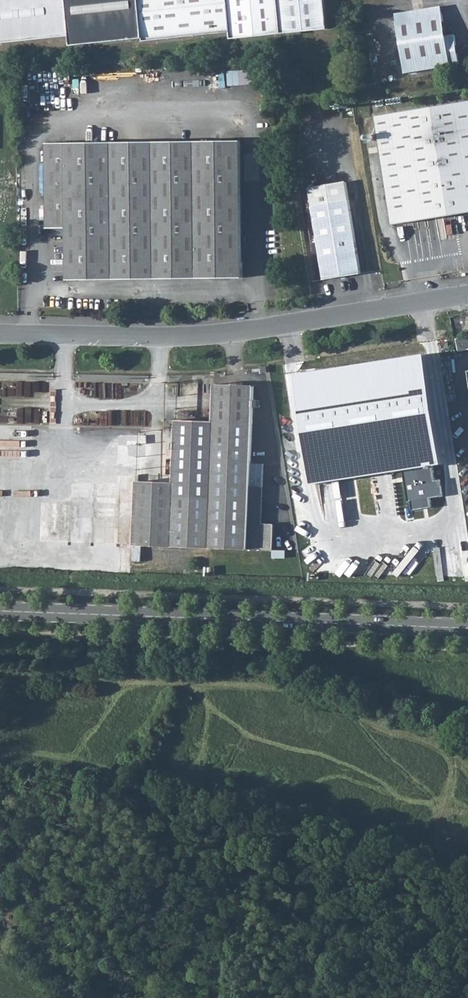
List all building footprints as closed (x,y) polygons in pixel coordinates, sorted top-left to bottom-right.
[(71,35),(72,45),(144,38),(144,41),(231,32),(232,39),(329,29),(326,0),(0,0),(0,42),(71,35)] [(397,14),(398,21),(444,14),(443,7),(397,14)] [(444,14),(398,21),(407,72),(430,69),(461,64),(456,34),(447,35),(444,14)] [(467,212),(467,101),(378,116),(395,224),(467,212)] [(88,142),(48,142),(49,227),(69,227),(69,279),(124,279),(245,277),(243,175),(243,140),(88,142)] [(313,187),(328,279),(363,274),(349,181),(313,187)] [(456,340),(458,352),(467,350),(467,338),(456,340)] [(375,380),(316,390),(319,413),(389,403),(388,397),(390,396),(388,383),(387,379),(384,377),(374,378),(375,380)] [(218,421),(255,423),(257,386),(219,384),(218,421)] [(178,477),(168,477),(158,476),(140,475),(137,546),(202,548),(274,550),(275,525),(263,524),(263,508),(264,487),(252,486),(253,468),(255,423),(218,421),(181,420),(178,477)] [(365,430),(323,436),(332,500),(374,494),(365,430)] [(384,460),(371,463),(374,475),(387,473),(384,460)] [(254,463),(253,486),(265,486),(266,463),(254,463)] [(334,510),(338,540),(388,533),(383,503),(334,510)] [(18,526),(0,525),(0,551),(17,551),(18,526)]
